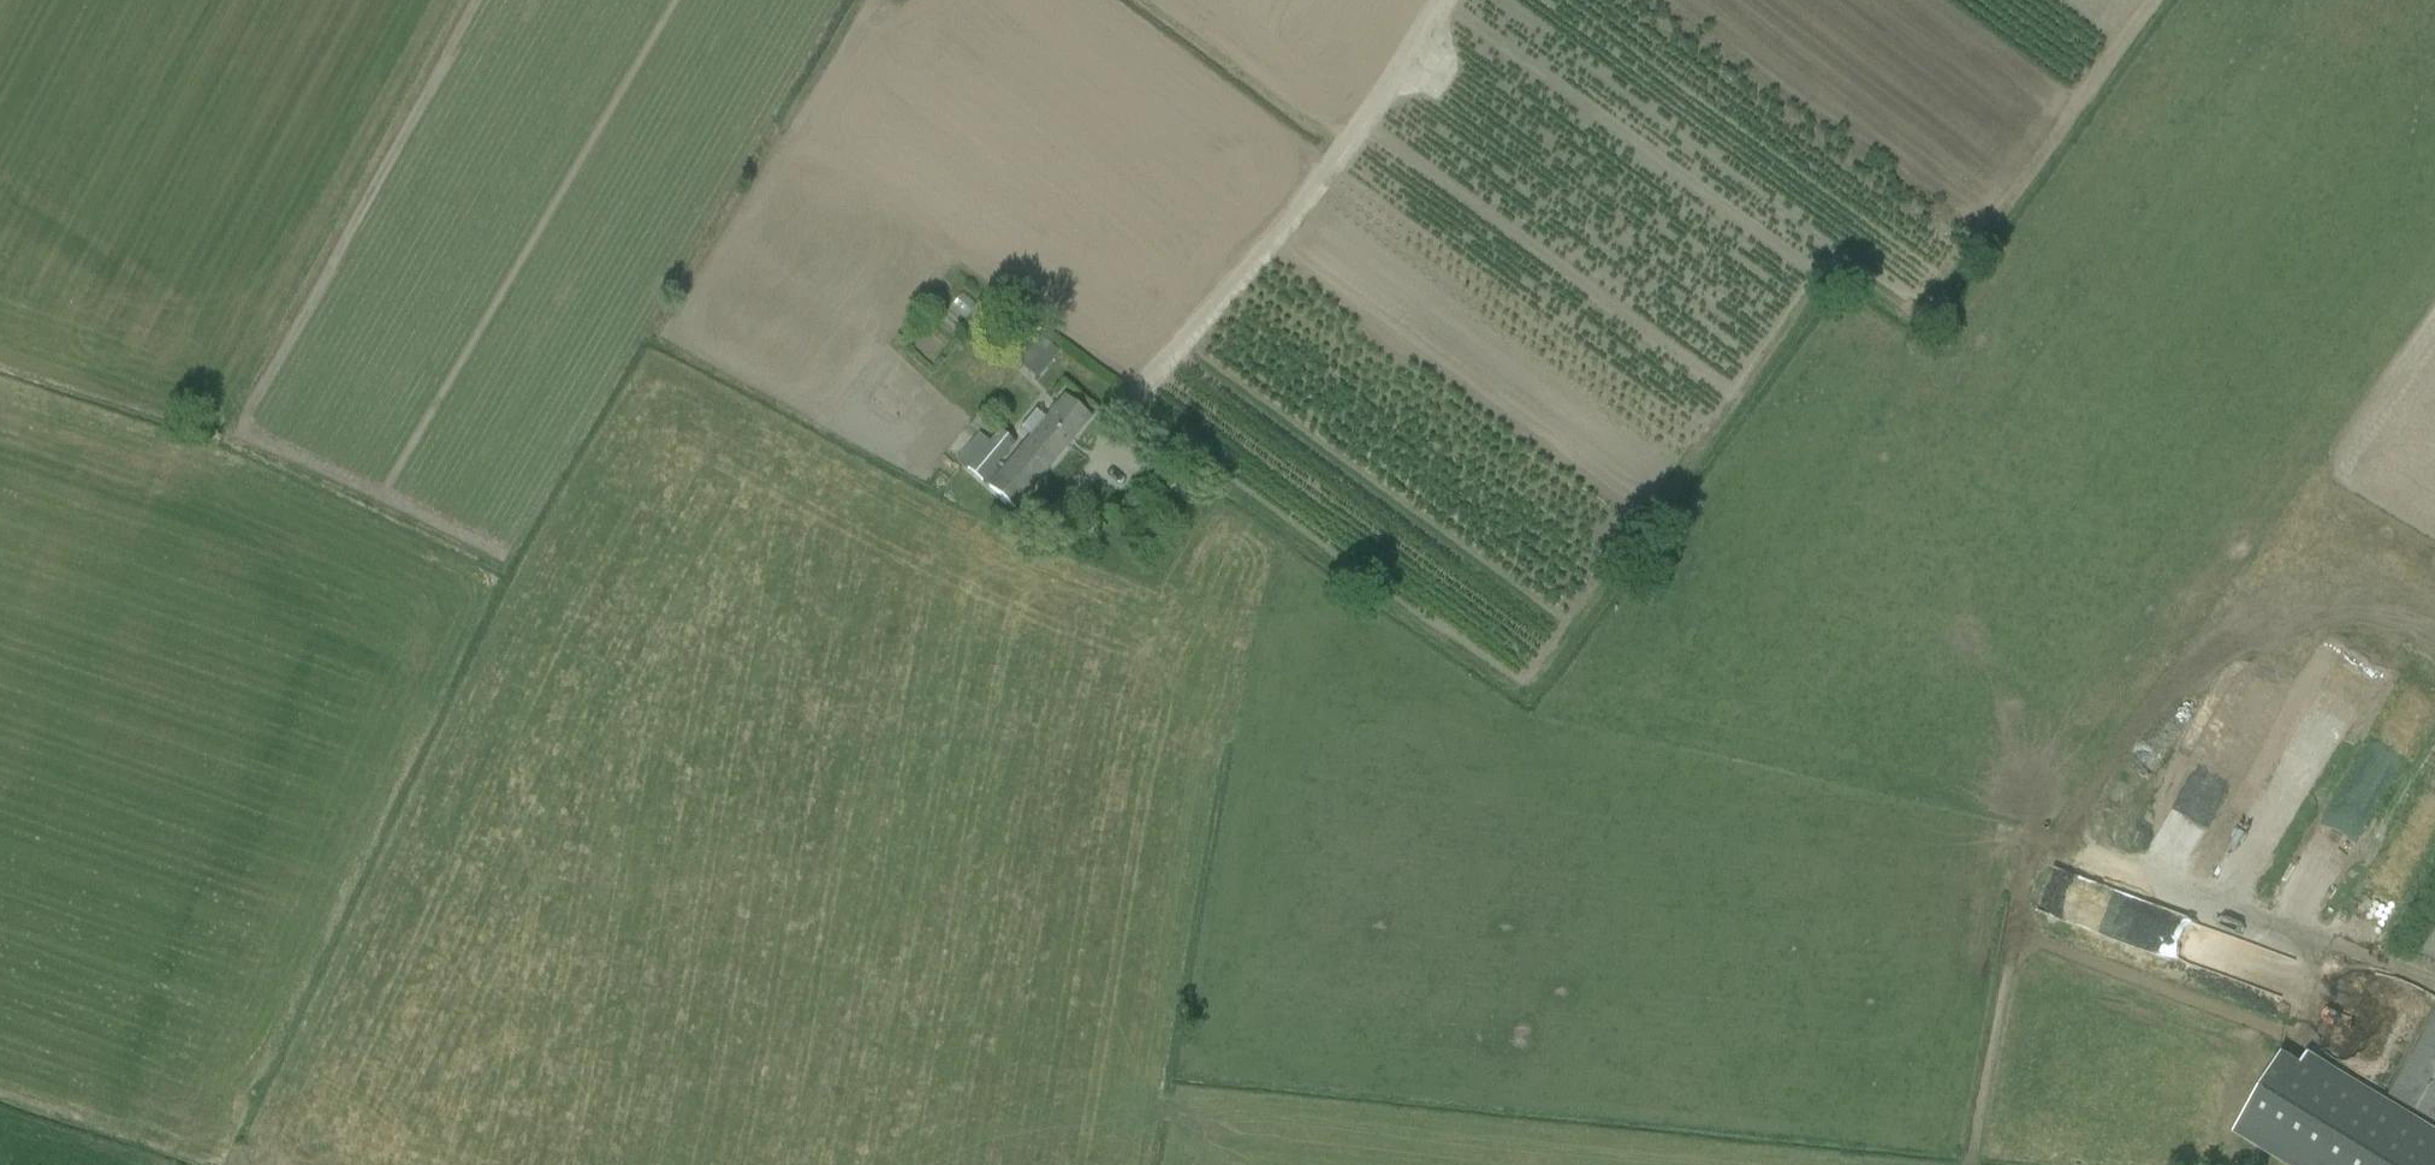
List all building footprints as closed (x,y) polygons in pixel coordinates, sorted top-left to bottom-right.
[(974,325),(986,311),(970,297),(958,311),(974,325)] [(1021,361),(1039,376),(1053,359),(1035,344),(1021,361)] [(987,486),(1015,510),(1092,418),(1064,395),(1045,419),(1035,411),(1020,430),(1029,437),(987,486)] [(966,452),(958,462),(986,485),(998,471),(995,468),(998,464),(1015,443),(1000,430),(975,460),(966,452)] [(2411,957),(2434,966),(2434,906),(2411,957)] [(2294,963),(2188,922),(2173,959),(2282,1000),(2294,963)] [(2388,1098),(2434,1124),(2434,1017),(2388,1098)] [(2285,1162),(2290,1164),(2434,1164),(2434,1138),(2306,1061),(2250,1152),(2261,1158),(2266,1150),(2285,1162)]
